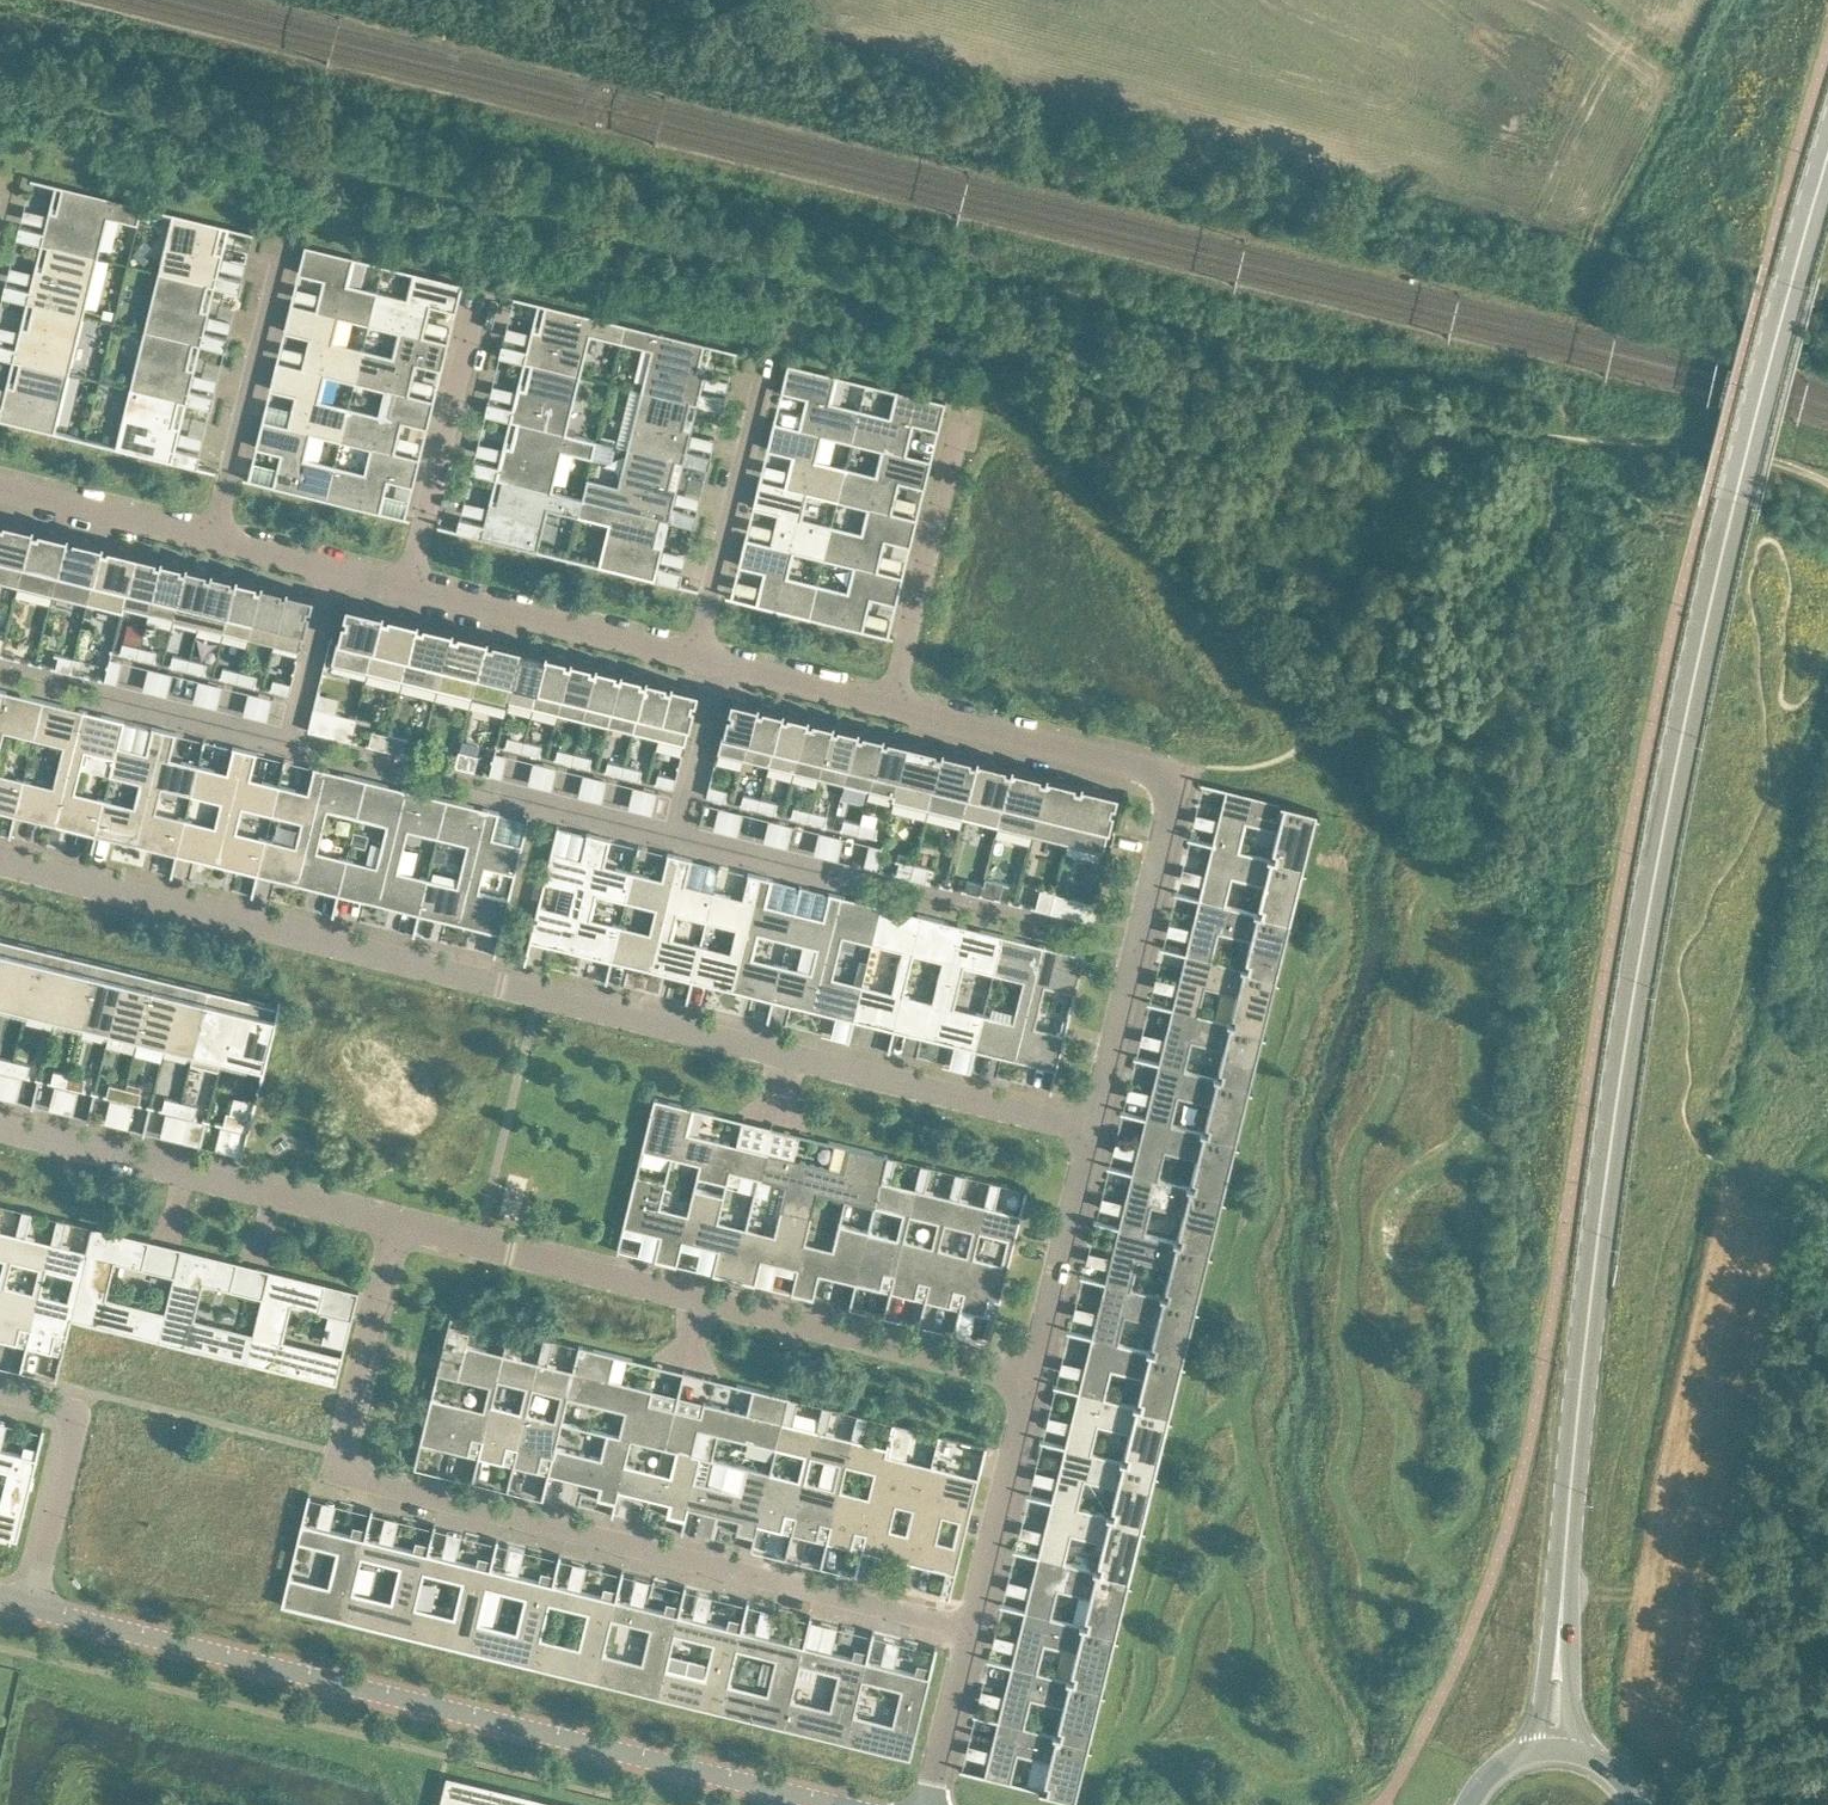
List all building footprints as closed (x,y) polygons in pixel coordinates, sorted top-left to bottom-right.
[(17,237),(98,256),(108,216),(138,223),(142,204),(31,177),(31,179),(63,187),(57,212),(51,211),(51,208),(49,208),(46,223),(44,231),(19,225),(17,237)] [(173,212),(170,223),(158,271),(239,291),(242,280),(218,274),(223,251),(221,250),(220,257),(214,256),(221,226),(253,234),(254,232),(220,223),(173,212)] [(2,295),(83,314),(98,256),(17,237),(16,237),(48,245),(42,270),(37,269),(37,267),(35,266),(30,289),(5,283),(2,295)] [(370,322),(378,290),(348,282),(354,256),(305,244),(301,260),(302,260),(299,272),(304,273),(303,274),(324,279),(317,309),(340,315),(370,322)] [(158,271),(144,329),(225,349),(228,338),(204,332),(209,309),(207,308),(207,311),(201,309),(207,284),(239,292),(239,291),(158,271)] [(463,283),(413,271),(407,297),(378,290),(370,322),(399,329),(422,335),(430,305),(450,310),(451,309),(455,310),(458,298),(459,299),(463,283)] [(83,314),(2,295),(34,303),(28,328),(23,327),(23,325),(21,324),(15,347),(0,343),(0,356),(20,361),(20,360),(69,372),(83,314)] [(502,344),(499,355),(579,374),(589,330),(621,338),(625,323),(514,295),(513,297),(545,305),(539,330),(534,329),(534,326),(532,326),(526,349),(502,344)] [(302,367),(326,373),(355,380),(363,349),(333,341),(340,315),(317,309),(292,303),(293,303),(291,302),(287,318),(288,318),(285,330),(289,331),(289,332),(310,337),(302,367)] [(103,308),(101,317),(111,319),(113,311),(103,308)] [(357,323),(354,333),(365,336),(368,325),(357,323)] [(651,345),(640,389),(722,409),(725,398),(700,392),(706,369),(704,368),(703,370),(698,369),(704,344),(736,352),(737,350),(625,323),(621,338),(651,345)] [(225,349),(144,329),(130,387),(179,399),(179,400),(211,408),(214,396),(189,390),(195,367),(193,366),(192,369),(187,367),(193,342),(225,350),(225,349)] [(392,356),(363,349),(355,380),(384,387),(408,393),(416,363),(436,368),(437,367),(441,368),(444,356),(445,357),(449,341),(447,340),(447,341),(422,335),(399,329),(392,356)] [(579,374),(499,355),(499,356),(531,363),(525,388),(519,387),(520,385),(518,384),(512,407),(488,401),(485,414),(517,421),(564,433),(579,374)] [(55,432),(69,372),(20,360),(20,361),(14,386),(8,385),(9,383),(7,382),(1,405),(0,405),(0,418),(55,432)] [(295,395),(288,425),(311,431),(341,438),(349,407),(319,399),(326,373),(302,367),(278,361),(277,360),(273,376),(274,376),(271,388),(275,389),(275,390),(295,395)] [(852,441),(860,408),(830,401),(837,374),(788,362),(784,378),(785,378),(782,390),(786,391),(786,392),(807,397),(799,427),(775,421),(773,420),(773,421),(823,433),(852,441)] [(103,371),(101,380),(114,383),(116,374),(103,371)] [(130,387),(116,447),(197,466),(197,464),(200,454),(175,448),(181,425),(179,424),(178,427),(173,425),(179,400),(179,399),(130,387)] [(341,438),(370,445),(394,451),(401,421),(422,426),(422,425),(427,426),(429,414),(430,415),(434,399),(433,398),(432,399),(408,393),(384,387),(378,414),(349,407),(341,438)] [(626,448),(708,467),(711,456),(686,450),(692,427),(690,426),(689,429),(684,427),(690,402),(722,410),(722,409),(640,389),(626,448)] [(907,392),(896,389),(890,415),(860,408),(852,441),(882,448),(931,460),(931,459),(930,458),(929,459),(905,453),(912,423),(933,428),(933,427),(938,428),(940,416),(942,417),(945,401),(907,392)] [(260,434),(257,446),(261,447),(261,448),(281,453),(278,467),(274,483),(273,485),(327,498),(335,464),(305,457),(311,431),(288,425),(264,420),(264,419),(262,418),(258,434),(260,434)] [(596,440),(564,433),(517,421),(511,446),(505,445),(506,443),(504,442),(498,465),(474,459),(471,471),(503,479),(550,490),(560,448),(593,456),(596,440)] [(823,433),(773,421),(770,436),(771,436),(768,448),(772,449),(772,450),(792,455),(785,485),(761,479),(759,478),(759,479),(808,491),(838,499),(846,467),(816,459),(823,433)] [(335,464),(327,498),(379,511),(380,509),(383,494),(387,479),(408,484),(408,483),(412,484),(415,472),(416,473),(420,457),(418,456),(418,457),(394,451),(370,445),(364,472),(335,464)] [(708,468),(708,467),(626,448),(617,484),(588,476),(582,498),(662,517),(661,518),(694,526),(696,514),(672,508),(678,485),(676,484),(675,486),(670,485),(676,460),(708,468)] [(875,474),(846,467),(838,499),(867,506),(917,518),(917,517),(915,516),(915,517),(891,511),(898,481),(919,486),(919,485),(924,486),(926,474),(927,475),(931,460),(882,448),(875,474)] [(457,528),(456,530),(535,549),(536,546),(546,504),(579,512),(582,498),(550,490),(503,479),(497,505),(491,503),(492,501),(490,500),(484,523),(460,517),(457,528)] [(771,544),(794,549),(824,557),(832,525),(802,518),(808,491),(759,479),(755,494),(757,494),(754,506),(758,507),(758,508),(778,513),(771,543),(771,544)] [(582,498),(579,512),(610,520),(599,562),(599,565),(679,584),(680,582),(682,572),(657,566),(663,543),(661,542),(661,544),(655,543),(661,518),(662,517),(582,498)] [(824,557),(853,564),(877,569),(884,539),(905,544),(905,543),(909,544),(912,533),(913,533),(917,518),(867,506),(861,532),(832,525),(824,557)] [(18,585),(32,525),(0,517),(0,580),(18,585)] [(67,533),(32,525),(18,585),(52,593),(67,533)] [(87,602),(102,542),(67,533),(52,593),(87,602)] [(742,552),(740,564),(744,565),(743,566),(764,571),(757,601),(756,603),(809,616),(817,583),(788,576),(794,549),(771,544),(771,543),(747,537),(745,536),(741,552),(742,552)] [(137,550),(102,542),(87,602),(122,610),(137,550)] [(162,556),(137,550),(122,610),(123,611),(124,606),(148,612),(162,556)] [(148,612),(173,618),(187,562),(162,556),(148,612)] [(212,569),(187,562),(173,618),(198,624),(212,569)] [(817,583),(809,616),(862,629),(863,627),(870,597),(891,602),(891,601),(895,602),(898,590),(899,591),(903,575),(901,574),(901,575),(877,569),(853,564),(847,590),(817,583)] [(198,624),(224,630),(237,575),(212,569),(198,624)] [(262,581),(237,575),(224,630),(249,636),(262,581)] [(249,636),(274,642),(287,587),(262,581),(249,636)] [(313,593),(287,587),(274,642),(299,649),(313,593)] [(368,670),(382,610),(359,605),(346,601),(337,639),(332,662),(368,670)] [(417,619),(382,610),(368,670),(402,679),(417,619)] [(452,627),(417,619),(402,679),(437,687),(452,627)] [(127,627),(124,641),(138,645),(141,631),(127,627)] [(487,636),(452,627),(437,687),(472,696),(487,636)] [(522,644),(487,636),(472,696),(507,704),(522,644)] [(119,652),(137,656),(140,646),(123,642),(121,650),(119,650),(119,652)] [(547,650),(522,644),(507,704),(508,705),(509,700),(533,706),(547,650)] [(157,650),(140,646),(137,656),(156,661),(156,659),(155,659),(157,650)] [(572,657),(547,650),(533,706),(558,712),(572,657)] [(56,668),(70,672),(74,657),(55,652),(54,654),(59,655),(56,668)] [(169,664),(188,668),(190,658),(173,654),(171,663),(169,662),(169,664)] [(74,657),(70,672),(79,674),(83,659),(74,657)] [(597,663),(572,657),(558,712),(583,718),(597,663)] [(207,662),(190,658),(188,668),(206,673),(206,671),(205,671),(207,662)] [(622,669),(597,663),(583,718),(608,724),(622,669)] [(149,688),(175,691),(178,669),(152,665),(149,688)] [(219,676),(238,681),(240,670),(223,666),(221,675),(220,675),(219,676)] [(636,672),(622,669),(608,724),(633,730),(647,675),(636,672)] [(257,675),(240,670),(238,681),(256,685),(257,684),(255,683),(257,675)] [(672,681),(647,675),(633,730),(658,737),(672,681)] [(269,688),(289,693),(291,683),(273,678),(271,687),(270,687),(269,688)] [(201,700),(225,702),(227,681),(203,679),(201,700)] [(698,688),(672,681),(658,737),(685,743),(698,688)] [(34,738),(43,699),(3,690),(0,701),(0,744),(3,730),(34,738)] [(254,691),(250,711),(274,715),(277,695),(254,691)] [(744,757),(757,702),(731,696),(717,751),(744,757)] [(17,809),(57,819),(84,709),(43,699),(34,738),(64,745),(54,786),(24,778),(15,813),(16,814),(17,809)] [(782,708),(757,702),(744,757),(769,764),(782,708)] [(311,718),(308,730),(330,735),(351,740),(357,717),(336,712),(314,707),(311,718)] [(807,714),(788,709),(782,708),(769,764),(794,770),(807,714)] [(115,757),(124,719),(84,709),(57,819),(83,825),(82,830),(95,833),(96,833),(105,798),(74,791),(84,750),(115,757)] [(833,720),(807,714),(794,770),(819,776),(833,720)] [(138,838),(164,729),(152,726),(152,728),(146,752),(119,745),(125,719),(124,719),(115,757),(110,774),(139,781),(133,805),(105,798),(96,833),(97,834),(98,829),(138,838)] [(858,727),(838,722),(833,720),(819,776),(844,782),(858,727)] [(883,733),(858,727),(844,782),(869,788),(883,733)] [(176,734),(177,732),(164,729),(138,838),(164,845),(163,850),(176,853),(177,853),(185,817),(157,810),(163,787),(191,794),(198,764),(170,757),(176,734)] [(369,745),(384,749),(388,733),(373,730),(369,745)] [(404,737),(388,733),(384,749),(400,752),(404,737)] [(908,739),(888,734),(883,733),(869,788),(893,794),(892,799),(893,799),(908,739)] [(504,746),(522,750),(525,740),(508,736),(505,744),(504,744),(504,746)] [(943,747),(908,739),(893,799),(928,807),(943,747)] [(542,744),(525,740),(522,750),(541,755),(541,753),(540,753),(542,744)] [(179,849),(218,858),(245,749),(233,746),(232,747),(233,748),(227,771),(198,764),(191,794),(220,801),(214,824),(185,817),(177,853),(178,854),(179,849)] [(977,756),(954,750),(943,747),(928,807),(963,816),(977,756)] [(511,775),(517,754),(499,748),(493,770),(511,775)] [(554,758),(572,763),(575,752),(558,748),(556,757),(554,757),(554,758)] [(272,813),(279,784),(251,777),(257,753),(257,752),(245,749),(218,858),(245,865),(244,869),(256,873),(257,873),(266,837),(238,830),(244,806),(272,813)] [(458,749),(454,766),(474,771),(478,754),(458,749)] [(592,756),(575,752),(572,763),(591,767),(591,766),(590,765),(592,756)] [(1012,764),(977,756),(963,816),(998,824),(1012,764)] [(530,779),(556,787),(563,766),(537,758),(530,779)] [(604,770),(623,775),(625,765),(608,760),(606,769),(604,769),(604,770)] [(1047,773),(1012,764),(998,824),(1032,833),(1047,773)] [(642,769),(625,765),(623,775),(641,779),(641,778),(640,777),(642,769)] [(260,868),(299,878),(326,769),(313,766),(313,767),(314,767),(308,791),(279,784),(272,813),(301,820),(295,844),(266,837),(257,873),(258,873),(260,868)] [(326,809),(357,817),(366,778),(326,769),(299,878),(326,884),(324,889),(337,892),(338,893),(347,857),(316,850),(326,809)] [(3,805),(1,810),(14,813),(15,813),(24,778),(0,773),(0,804),(3,805)] [(610,798),(613,776),(587,773),(584,794),(610,798)] [(654,782),(674,787),(676,777),(658,773),(656,781),(655,781),(654,782)] [(1082,781),(1058,776),(1047,773),(1032,833),(1067,841),(1082,781)] [(407,788),(366,778),(357,817),(387,824),(377,865),(347,857),(338,893),(339,893),(341,888),(380,898),(407,788)] [(1118,790),(1082,781),(1067,841),(1103,850),(1109,827),(1118,790)] [(634,807),(659,810),(662,788),(636,785),(634,807)] [(727,789),(709,785),(707,795),(726,800),(727,799),(725,798),(727,789)] [(407,829),(438,837),(447,798),(407,788),(380,898),(407,904),(406,909),(418,912),(419,912),(428,877),(397,870),(407,829)] [(1212,843),(1239,850),(1246,820),(1279,828),(1272,858),(1303,865),(1315,816),(1319,817),(1319,815),(1316,814),(1317,810),(1230,788),(1229,790),(1223,815),(1219,814),(1212,842),(1212,843)] [(740,803),(758,808),(761,798),(743,793),(741,802),(740,802),(740,803)] [(421,908),(461,917),(487,808),(447,798),(438,837),(468,844),(458,885),(428,877),(419,912),(420,913),(421,908)] [(778,802),(761,798),(758,808),(777,812),(777,811),(776,810),(778,802)] [(719,826),(742,832),(748,811),(725,805),(719,826)] [(790,816),(808,820),(811,810),(794,806),(791,814),(790,814),(790,816)] [(499,813),(500,811),(487,808),(461,917),(487,924),(486,929),(499,932),(501,932),(510,897),(479,890),(485,866),(515,874),(523,844),(521,843),(493,837),(499,813)] [(828,814),(811,810),(808,820),(827,825),(827,823),(826,823),(828,814)] [(840,828),(858,832),(861,822),(844,818),(842,827),(840,826),(840,828)] [(771,820),(770,841),(805,843),(806,822),(771,820)] [(878,826),(861,822),(858,832),(877,837),(877,835),(876,835),(878,826)] [(355,831),(352,844),(366,847),(369,834),(355,831)] [(849,852),(849,832),(820,831),(819,854),(860,855),(860,853),(849,852)] [(572,945),(599,835),(587,832),(586,834),(587,834),(581,858),(553,851),(551,851),(544,880),(575,888),(569,912),(538,904),(531,935),(532,935),(572,945)] [(626,901),(633,871),(604,864),(610,840),(611,840),(611,838),(599,835),(572,945),(599,951),(598,956),(610,959),(611,959),(620,924),(589,917),(595,893),(626,901)] [(1258,913),(1290,920),(1302,871),(1306,872),(1306,870),(1302,869),(1303,865),(1272,858),(1239,850),(1212,843),(1212,844),(1216,845),(1210,870),(1206,869),(1199,897),(1199,898),(1225,905),(1233,875),(1265,883),(1258,913)] [(438,847),(434,860),(446,863),(450,850),(438,847)] [(653,964),(680,855),(667,852),(667,854),(668,854),(662,878),(633,871),(626,901),(656,908),(651,932),(620,924),(611,959),(613,960),(614,955),(653,964)] [(707,920),(714,890),(685,883),(691,860),(692,860),(692,858),(680,855),(653,964),(680,971),(678,976),(691,979),(692,979),(701,944),(670,937),(676,913),(707,920)] [(899,861),(896,874),(911,877),(914,863),(895,858),(895,860),(899,861)] [(914,863),(911,877),(925,881),(929,868),(933,869),(933,868),(914,863)] [(734,984),(761,875),(748,872),(748,874),(743,897),(714,890),(707,920),(737,928),(731,952),(701,944),(692,979),(693,979),(694,975),(734,984)] [(772,880),(773,878),(761,875),(734,984),(760,991),(759,996),(772,999),(773,999),(782,964),(751,956),(757,933),(787,940),(795,910),(766,903),(772,879),(772,880)] [(965,880),(964,881),(966,882),(964,890),(982,895),(984,885),(965,880)] [(982,895),(1000,899),(1004,886),(1008,887),(1009,886),(986,880),(984,885),(982,895)] [(1055,890),(1036,885),(1036,886),(1040,888),(1036,906),(1031,905),(1031,907),(1050,911),(1055,892),(1055,890)] [(815,1004),(841,895),(829,892),(828,893),(829,893),(823,917),(795,910),(787,940),(818,947),(812,971),(782,964),(773,999),(774,999),(775,994),(815,1004)] [(1050,911),(1093,922),(1093,920),(1097,905),(1097,903),(1055,892),(1050,911)] [(872,943),(882,905),(841,895),(815,1004),(841,1010),(840,1015),(853,1018),(854,1019),(862,984),(855,982),(831,976),(841,935),(872,943)] [(1245,967),(1276,975),(1289,925),(1292,926),(1292,925),(1289,924),(1290,920),(1258,913),(1225,905),(1199,898),(1198,899),(1202,900),(1196,924),(1192,923),(1185,952),(1185,953),(1212,959),(1219,929),(1252,937),(1245,967)] [(913,953),(922,914),(882,905),(872,943),(903,951),(893,991),(862,984),(854,1019),(855,1019),(856,1014),(894,1024),(895,1024),(903,993),(913,953)] [(936,1034),(962,924),(922,914),(913,953),(944,960),(934,1001),(903,993),(895,1024),(896,1024),(936,1034)] [(993,973),(1003,934),(962,924),(936,1034),(962,1040),(961,1045),(974,1048),(975,1048),(983,1013),(953,1006),(963,965),(993,973)] [(1016,1053),(1043,944),(1003,934),(993,973),(1024,980),(1015,1021),(983,1013),(975,1048),(976,1049),(977,1044),(1016,1053)] [(14,940),(0,937),(0,998),(14,940)] [(14,940),(0,998),(0,1003),(27,1010),(42,947),(14,940)] [(1076,993),(1085,954),(1043,944),(1016,1053),(1043,1060),(1042,1065),(1055,1068),(1057,1068),(1065,1033),(1035,1026),(1045,985),(1076,993)] [(27,1010),(54,1017),(70,954),(42,947),(27,1010)] [(1231,1022),(1263,1030),(1275,980),(1279,981),(1279,979),(1276,979),(1276,975),(1245,967),(1212,959),(1185,953),(1185,954),(1189,955),(1183,979),(1179,978),(1172,1007),(1199,1014),(1206,984),(1239,992),(1231,1022)] [(98,961),(70,954),(54,1017),(82,1024),(98,961)] [(860,959),(855,982),(862,984),(868,961),(860,959)] [(82,1024),(110,1030),(125,968),(98,961),(82,1024)] [(153,974),(125,968),(110,1030),(138,1037),(153,974)] [(138,1037),(166,1044),(181,981),(153,974),(138,1037)] [(209,988),(181,981),(166,1044),(194,1051),(209,988)] [(221,1057),(237,995),(209,988),(194,1051),(191,1062),(219,1069),(221,1057)] [(278,1005),(237,995),(221,1057),(262,1067),(260,1077),(262,1078),(280,1002),(278,1002),(278,1005)] [(1218,1077),(1250,1085),(1262,1035),(1265,1036),(1266,1034),(1262,1033),(1263,1030),(1231,1022),(1199,1014),(1172,1007),(1172,1008),(1175,1009),(1169,1034),(1166,1033),(1159,1062),(1158,1062),(1185,1069),(1193,1039),(1225,1047),(1218,1077)] [(11,1072),(14,1060),(0,1056),(0,1070),(11,1072)] [(30,1064),(14,1060),(11,1072),(27,1076),(30,1064)] [(1204,1131),(1236,1139),(1248,1090),(1252,1091),(1252,1089),(1249,1088),(1250,1085),(1218,1077),(1185,1069),(1158,1062),(1158,1063),(1162,1064),(1156,1089),(1152,1088),(1145,1116),(1145,1117),(1172,1123),(1179,1093),(1212,1101),(1204,1131)] [(51,1082),(67,1086),(70,1074),(54,1070),(51,1082)] [(86,1077),(70,1074),(67,1086),(83,1090),(86,1077)] [(107,1096),(123,1100),(126,1087),(110,1083),(107,1096)] [(142,1091),(126,1087),(123,1100),(139,1104),(142,1091)] [(162,1109),(178,1113),(181,1101),(165,1097),(162,1109)] [(771,1126),(770,1125),(764,1150),(687,1131),(693,1108),(713,1113),(714,1112),(654,1097),(636,1174),(637,1174),(643,1149),(700,1163),(695,1187),(725,1194),(730,1171),(758,1178),(771,1126)] [(197,1105),(181,1101),(178,1113),(194,1117),(197,1105)] [(247,1130),(249,1131),(252,1118),(227,1112),(224,1125),(247,1130)] [(1191,1186),(1223,1194),(1235,1144),(1238,1145),(1239,1144),(1235,1143),(1236,1139),(1204,1131),(1172,1123),(1145,1117),(1145,1118),(1149,1119),(1143,1143),(1139,1143),(1132,1171),(1132,1172),(1158,1178),(1166,1148),(1198,1156),(1191,1186)] [(771,1126),(758,1178),(787,1184),(781,1208),(811,1216),(817,1192),(875,1206),(887,1154),(829,1140),(828,1142),(848,1146),(843,1169),(766,1150),(772,1126),(771,1126)] [(850,1307),(851,1307),(857,1283),(880,1288),(885,1271),(894,1274),(884,1315),(885,1316),(903,1238),(909,1214),(916,1187),(915,1187),(890,1181),(896,1157),(888,1155),(888,1154),(887,1154),(875,1206),(903,1213),(898,1237),(869,1230),(850,1307)] [(885,1316),(886,1316),(892,1291),(915,1297),(919,1280),(929,1282),(919,1324),(938,1247),(944,1223),(951,1196),(950,1195),(925,1189),(931,1166),(921,1164),(915,1187),(916,1187),(909,1214),(938,1221),(932,1245),(903,1238),(885,1316)] [(919,1324),(920,1324),(926,1300),(950,1305),(954,1288),(964,1291),(953,1332),(954,1333),(973,1255),(979,1231),(986,1204),(985,1204),(960,1198),(965,1174),(956,1172),(950,1195),(951,1196),(944,1223),(973,1230),(967,1254),(938,1247),(919,1324)] [(1178,1241),(1209,1249),(1222,1199),(1225,1200),(1225,1199),(1222,1198),(1223,1194),(1191,1186),(1158,1178),(1132,1172),(1131,1173),(1135,1174),(1129,1198),(1125,1197),(1118,1226),(1145,1233),(1152,1203),(1185,1211),(1178,1241)] [(617,1250),(618,1250),(619,1251),(625,1226),(660,1235),(654,1259),(676,1265),(688,1215),(660,1209),(666,1181),(637,1174),(636,1174),(617,1250)] [(954,1333),(955,1333),(961,1308),(985,1314),(989,1297),(998,1299),(988,1341),(990,1341),(1027,1189),(1025,1189),(1020,1213),(994,1206),(1000,1183),(991,1180),(985,1204),(986,1204),(979,1231),(1008,1238),(1002,1262),(973,1255),(954,1333)] [(676,1265),(683,1240),(718,1249),(712,1274),(734,1279),(746,1230),(718,1223),(725,1194),(695,1187),(688,1215),(676,1265)] [(734,1279),(755,1284),(761,1259),(797,1268),(791,1293),(792,1293),(804,1244),(811,1216),(781,1208),(774,1237),(746,1230),(734,1279)] [(5,1283),(0,1305),(0,1339),(17,1343),(21,1326),(30,1328),(31,1328),(40,1291),(46,1267),(52,1242),(52,1241),(26,1235),(32,1212),(23,1210),(23,1209),(17,1233),(18,1233),(11,1259),(40,1266),(35,1290),(5,1283)] [(70,1299),(40,1291),(31,1328),(30,1328),(26,1345),(28,1346),(52,1352),(56,1334),(65,1337),(67,1337),(72,1318),(71,1318),(87,1250),(86,1250),(61,1244),(67,1220),(58,1218),(57,1218),(52,1241),(52,1242),(46,1267),(75,1275),(70,1299)] [(792,1293),(813,1298),(819,1274),(855,1282),(849,1307),(850,1307),(869,1230),(839,1222),(832,1251),(804,1244),(792,1293)] [(71,1318),(72,1318),(159,1340),(166,1311),(165,1311),(106,1296),(115,1261),(143,1268),(150,1239),(147,1238),(93,1225),(92,1225),(86,1250),(87,1250),(71,1318)] [(1164,1296),(1196,1304),(1208,1254),(1212,1255),(1212,1253),(1209,1252),(1209,1249),(1178,1241),(1145,1233),(1118,1226),(1118,1227),(1122,1228),(1116,1253),(1112,1252),(1105,1281),(1132,1288),(1139,1258),(1172,1266),(1164,1296)] [(6,1258),(0,1281),(0,1305),(5,1283),(11,1259),(18,1233),(17,1233),(0,1229),(0,1256),(6,1258)] [(181,1247),(165,1311),(166,1311),(159,1340),(247,1361),(254,1333),(253,1332),(195,1318),(203,1283),(231,1289),(238,1261),(236,1260),(182,1247),(181,1247)] [(269,1268),(253,1332),(254,1333),(247,1361),(336,1383),(343,1355),(341,1354),(283,1340),(291,1304),(319,1311),(326,1284),(326,1282),(270,1268),(269,1268)] [(1151,1351),(1183,1358),(1195,1309),(1198,1310),(1199,1308),(1195,1307),(1196,1304),(1164,1296),(1132,1288),(1105,1281),(1105,1282),(1109,1283),(1102,1308),(1099,1307),(1092,1335),(1091,1336),(1118,1343),(1126,1312),(1158,1320),(1151,1351)] [(466,1343),(469,1331),(449,1326),(448,1326),(438,1369),(437,1372),(458,1377),(466,1343)] [(526,1414),(532,1390),(539,1361),(538,1360),(513,1354),(519,1331),(509,1329),(503,1352),(504,1352),(497,1382),(526,1389),(520,1412),(491,1405),(483,1439),(482,1439),(478,1456),(480,1456),(503,1462),(508,1445),(517,1447),(518,1447),(526,1414)] [(1137,1405),(1169,1413),(1181,1364),(1185,1364),(1185,1363),(1182,1362),(1183,1358),(1151,1351),(1118,1343),(1091,1336),(1091,1337),(1095,1338),(1089,1363),(1085,1362),(1078,1390),(1078,1391),(1105,1397),(1112,1367),(1145,1375),(1137,1405)] [(560,1426),(561,1422),(566,1399),(574,1369),(573,1369),(548,1363),(554,1339),(544,1337),(538,1360),(539,1361),(532,1390),(560,1397),(555,1421),(526,1414),(518,1447),(517,1447),(513,1464),(514,1465),(538,1470),(542,1453),(552,1456),(553,1456),(555,1447),(560,1426)] [(431,1396),(420,1442),(422,1442),(469,1453),(473,1436),(482,1439),(483,1439),(491,1405),(497,1382),(504,1352),(503,1352),(466,1343),(458,1377),(490,1385),(484,1409),(433,1396),(431,1396)] [(620,1437),(630,1439),(665,1448),(675,1407),(674,1407),(650,1401),(653,1389),(610,1378),(615,1355),(616,1353),(580,1344),(579,1344),(573,1369),(574,1369),(566,1399),(625,1413),(620,1437)] [(675,1407),(665,1448),(692,1455),(698,1431),(776,1450),(789,1396),(753,1387),(753,1388),(747,1412),(704,1401),(701,1413),(676,1407),(675,1407)] [(1124,1460),(1156,1468),(1168,1418),(1171,1419),(1172,1418),(1168,1417),(1169,1413),(1137,1405),(1105,1397),(1078,1391),(1078,1392),(1082,1393),(1076,1417),(1072,1416),(1065,1445),(1065,1446),(1091,1452),(1099,1422),(1131,1430),(1124,1460)] [(817,1429),(793,1423),(799,1399),(789,1397),(790,1396),(789,1396),(776,1450),(804,1457),(799,1480),(770,1473),(757,1524),(758,1524),(782,1530),(786,1513),(796,1515),(804,1482),(810,1459),(817,1429)] [(852,1437),(826,1431),(832,1407),(822,1405),(817,1429),(810,1459),(839,1466),(833,1489),(804,1482),(796,1515),(791,1532),(793,1533),(817,1539),(821,1521),(830,1524),(831,1524),(839,1490),(845,1467),(852,1437)] [(888,1446),(887,1446),(861,1439),(867,1416),(857,1414),(852,1437),(845,1467),(874,1474),(868,1497),(839,1490),(831,1524),(830,1524),(826,1541),(828,1541),(851,1547),(856,1530),(865,1532),(866,1532),(886,1453),(887,1453),(888,1446)] [(620,1437),(561,1422),(560,1426),(605,1437),(600,1458),(555,1447),(553,1456),(552,1456),(548,1473),(549,1473),(600,1486),(597,1498),(614,1502),(616,1503),(619,1490),(618,1490),(624,1464),(629,1443),(630,1439),(620,1437)] [(699,1460),(700,1456),(692,1455),(665,1448),(630,1439),(629,1443),(675,1454),(670,1475),(624,1464),(618,1490),(619,1490),(669,1503),(666,1515),(684,1519),(686,1519),(689,1507),(688,1507),(694,1481),(699,1460)] [(9,1471),(0,1504),(0,1537),(10,1539),(9,1541),(11,1541),(12,1538),(17,1539),(40,1448),(38,1448),(24,1445),(22,1454),(0,1448),(0,1469),(9,1471)] [(1111,1515),(1142,1523),(1154,1473),(1158,1474),(1158,1472),(1155,1471),(1156,1468),(1124,1460),(1091,1452),(1065,1446),(1064,1446),(1068,1447),(1062,1472),(1058,1471),(1051,1500),(1078,1507),(1085,1477),(1118,1485),(1111,1515)] [(908,1561),(931,1464),(887,1453),(886,1453),(866,1532),(865,1532),(861,1549),(863,1550),(908,1561)] [(770,1473),(700,1456),(699,1460),(729,1467),(723,1488),(694,1481),(688,1507),(689,1507),(739,1520),(736,1532),(754,1536),(755,1536),(758,1524),(757,1524),(770,1473)] [(955,1573),(965,1535),(972,1506),(979,1476),(978,1475),(931,1464),(908,1561),(909,1561),(954,1572),(955,1573)] [(1097,1570),(1129,1577),(1141,1528),(1145,1529),(1145,1527),(1141,1526),(1142,1523),(1111,1515),(1078,1507),(1051,1500),(1051,1501),(1055,1502),(1049,1527),(1045,1526),(1038,1554),(1038,1555),(1064,1562),(1072,1531),(1105,1539),(1097,1570)] [(325,1584),(288,1575),(281,1604),(310,1611),(345,1619),(351,1595),(360,1559),(365,1537),(366,1538),(368,1529),(366,1528),(353,1525),(351,1534),(303,1522),(301,1522),(297,1540),(334,1549),(325,1584)] [(390,1605),(351,1595),(345,1619),(408,1635),(414,1611),(422,1575),(428,1553),(429,1553),(431,1544),(429,1543),(416,1540),(414,1549),(366,1538),(365,1537),(360,1559),(399,1569),(390,1605)] [(408,1635),(470,1650),(476,1626),(485,1590),(490,1568),(491,1568),(494,1559),(492,1559),(479,1555),(476,1565),(429,1553),(428,1553),(422,1575),(462,1584),(453,1620),(414,1611),(408,1635)] [(1084,1624),(1116,1632),(1128,1583),(1131,1583),(1132,1582),(1128,1581),(1129,1577),(1097,1570),(1064,1562),(1038,1555),(1038,1556),(1041,1557),(1035,1582),(1032,1581),(1025,1609),(1024,1610),(1051,1616),(1058,1586),(1091,1594),(1084,1624)] [(516,1636),(476,1626),(470,1650),(533,1665),(539,1641),(548,1605),(553,1583),(554,1584),(556,1574),(554,1574),(541,1571),(539,1580),(491,1568),(490,1568),(485,1590),(525,1600),(516,1636)] [(578,1651),(539,1641),(533,1665),(596,1680),(602,1657),(610,1621),(616,1599),(617,1599),(619,1590),(617,1589),(604,1586),(602,1595),(554,1584),(553,1583),(548,1605),(587,1615),(578,1651)] [(602,1657),(596,1680),(659,1696),(664,1672),(673,1636),(678,1614),(679,1614),(682,1605),(680,1605),(667,1602),(664,1611),(617,1599),(616,1599),(610,1621),(650,1630),(641,1666),(602,1657)] [(1070,1679),(1102,1687),(1114,1637),(1118,1638),(1118,1637),(1115,1636),(1116,1632),(1084,1624),(1051,1616),(1024,1610),(1024,1611),(1028,1612),(1022,1636),(1018,1635),(1011,1664),(1011,1665),(1038,1671),(1045,1641),(1078,1649),(1070,1679)] [(664,1672),(659,1696),(721,1711),(727,1687),(736,1651),(741,1629),(742,1630),(744,1620),(742,1620),(729,1617),(727,1626),(679,1614),(678,1614),(673,1636),(713,1646),(704,1682),(664,1672)] [(727,1687),(721,1711),(784,1726),(790,1703),(798,1667),(804,1645),(805,1645),(807,1636),(805,1635),(792,1632),(790,1641),(742,1630),(741,1629),(736,1651),(775,1661),(766,1697),(727,1687)] [(790,1703),(784,1726),(847,1742),(852,1718),(861,1682),(866,1660),(867,1660),(870,1651),(868,1651),(855,1647),(852,1657),(805,1645),(804,1645),(798,1667),(838,1676),(829,1712),(790,1703)] [(866,1660),(861,1682),(901,1692),(892,1728),(852,1718),(847,1742),(910,1757),(932,1666),(930,1666),(917,1663),(915,1672),(867,1660),(866,1660)] [(1057,1734),(1089,1742),(1101,1692),(1104,1693),(1105,1691),(1101,1690),(1102,1687),(1070,1679),(1038,1671),(1011,1665),(1015,1666),(1008,1691),(1005,1690),(998,1719),(1024,1726),(1032,1696),(1064,1704),(1057,1734)] [(1089,1742),(1057,1734),(1024,1726),(998,1719),(997,1720),(1001,1721),(995,1746),(991,1745),(984,1773),(984,1775),(1011,1782),(1018,1752),(1051,1760),(1043,1790),(1075,1798),(1087,1747),(1091,1748),(1091,1746),(1088,1745),(1089,1742)] [(542,1798),(447,1775),(447,1774),(439,1804),(540,1804),(542,1798)]
